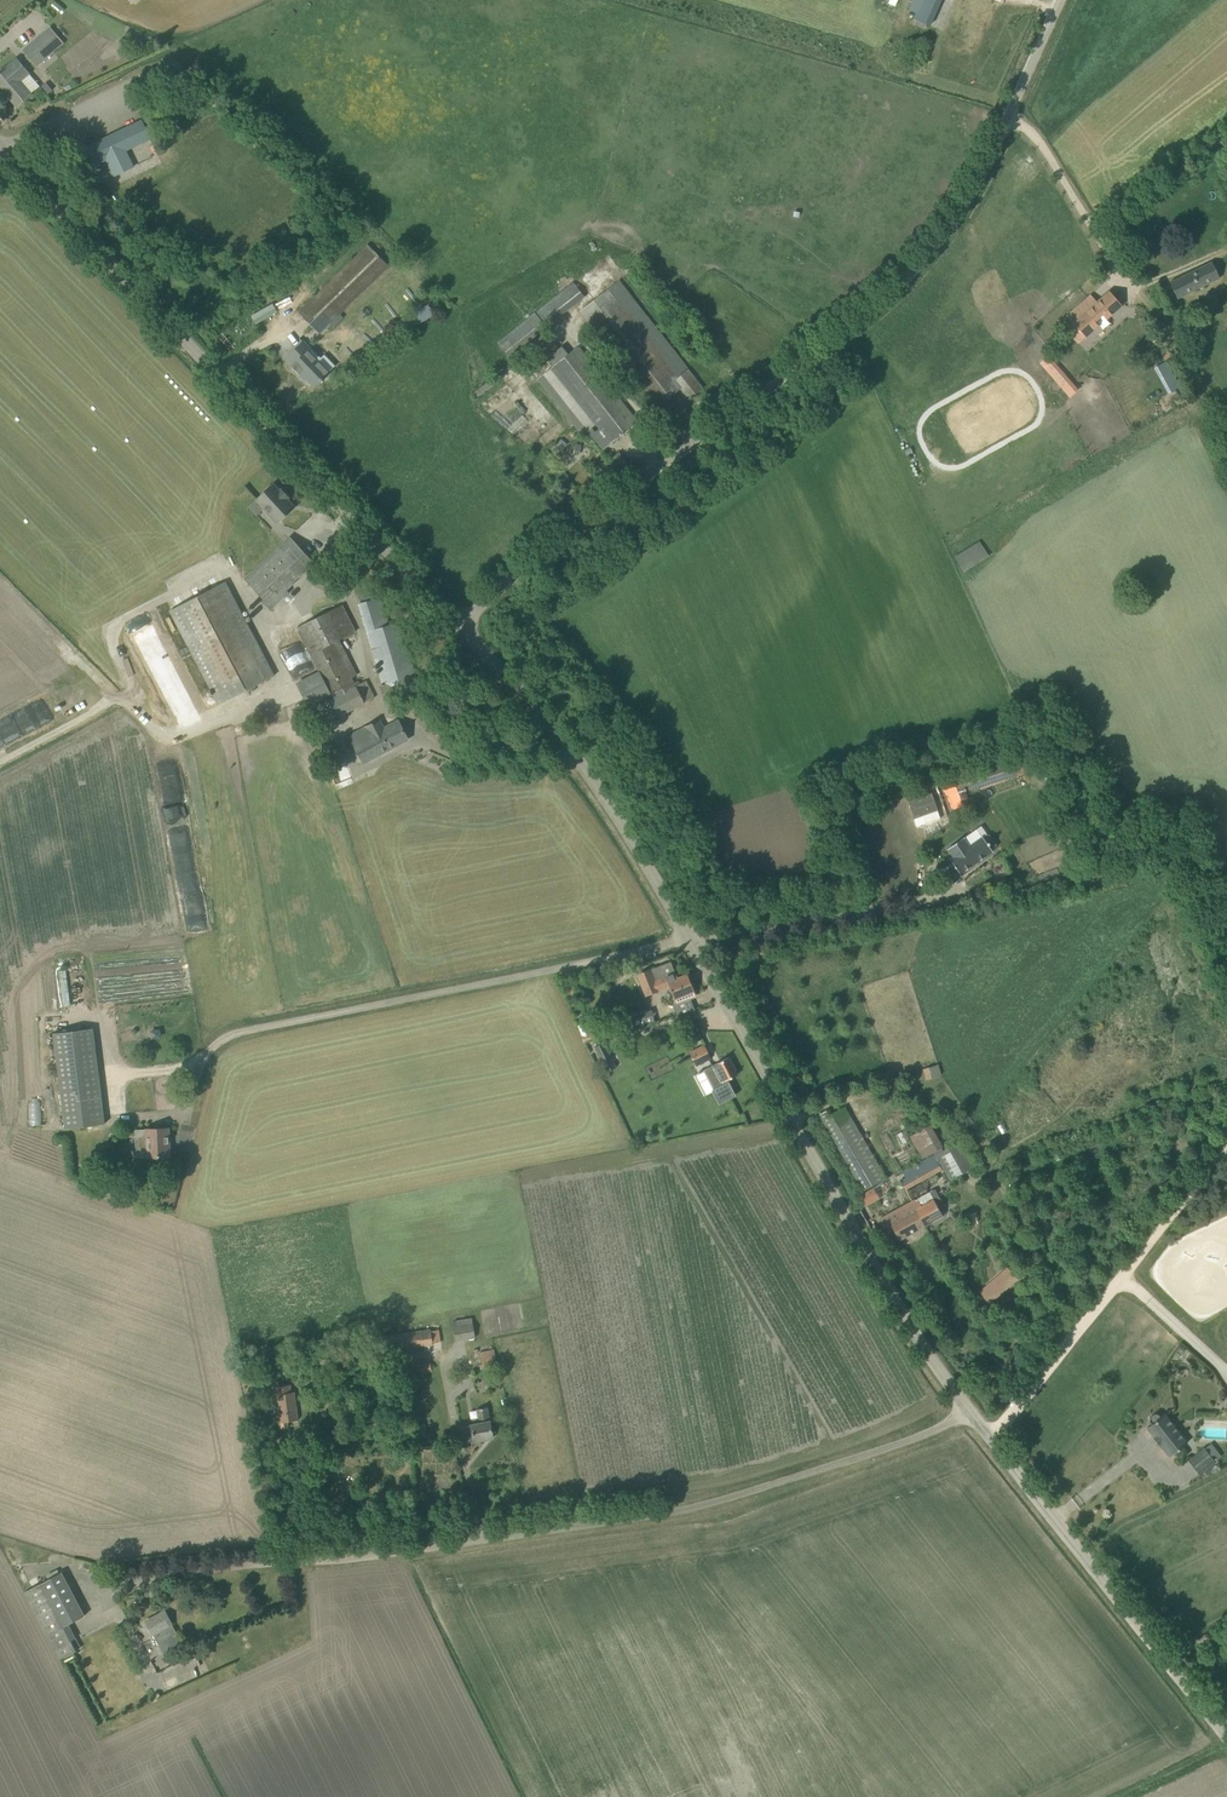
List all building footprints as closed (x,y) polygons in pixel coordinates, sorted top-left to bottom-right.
[(896,0),(880,0),(879,4),(892,10),(896,0)] [(941,0),(909,0),(903,14),(930,26),(941,0)] [(37,67),(45,60),(53,53),(65,43),(51,27),(23,51),(37,67)] [(17,58),(8,66),(7,65),(0,72),(0,87),(17,107),(31,94),(40,86),(17,58)] [(127,150),(150,139),(150,137),(142,121),(142,120),(100,140),(96,136),(92,139),(86,140),(87,146),(96,165),(107,160),(114,176),(134,166),(127,150)] [(390,267),(369,245),(299,312),(320,334),(346,308),(351,313),(355,309),(350,304),(390,267)] [(1178,298),(1188,293),(1220,278),(1212,262),(1170,282),(1178,298)] [(702,389),(619,281),(581,311),(657,407),(681,388),(690,399),(702,389)] [(1122,306),(1109,291),(1096,302),(1091,295),(1067,316),(1073,322),(1066,327),(1079,343),(1122,306)] [(509,357),(538,333),(547,326),(535,312),(497,343),(509,357)] [(312,348),(305,340),(288,357),(294,363),(292,365),(300,373),(301,372),(315,387),(330,372),(330,371),(309,350),(312,348)] [(1165,345),(1158,350),(1165,361),(1172,356),(1165,345)] [(638,422),(578,346),(537,379),(577,430),(579,429),(583,435),(597,425),(599,428),(592,434),(604,449),(638,422)] [(478,397),(499,380),(494,375),(473,391),(478,397)] [(626,460),(618,466),(622,472),(631,465),(627,459),(626,460)] [(273,484),(264,492),(257,499),(264,508),(278,522),(294,507),(287,499),(279,491),(273,484)] [(272,608),(289,592),(286,589),(314,563),(290,537),(245,578),(272,608)] [(953,556),(962,571),(987,555),(978,540),(953,556)] [(221,704),(274,676),(225,582),(171,610),(221,704)] [(385,704),(388,703),(421,693),(399,621),(389,624),(381,597),(358,604),(382,684),(379,685),(385,704)] [(321,703),(359,684),(357,681),(355,682),(352,678),(334,643),(340,640),(355,631),(342,605),(297,628),(325,683),(331,695),(320,700),(321,703)] [(274,635),(285,658),(302,650),(291,627),(274,635)] [(134,638),(145,659),(164,650),(153,628),(134,638)] [(330,720),(375,697),(366,680),(359,684),(321,703),(330,720)] [(385,729),(380,720),(349,736),(363,763),(408,739),(399,722),(385,729)] [(22,740),(16,724),(0,731),(0,749),(22,740)] [(330,770),(343,764),(333,743),(321,748),(330,770)] [(1040,762),(1036,749),(967,773),(971,785),(978,783),(981,790),(1038,770),(1040,776),(1048,773),(1044,761),(1040,762)] [(955,787),(947,790),(951,803),(960,800),(955,787)] [(930,793),(906,801),(913,819),(936,811),(930,793)] [(976,829),(965,837),(970,844),(982,836),(976,829)] [(965,836),(947,849),(952,856),(950,858),(961,874),(993,851),(992,850),(997,846),(989,833),(987,834),(983,838),(982,836),(970,844),(965,837),(965,836)] [(696,995),(694,990),(687,974),(678,978),(671,961),(638,974),(646,994),(659,989),(670,985),(677,1003),(673,1004),(677,1016),(695,1011),(690,998),(696,995)] [(61,1006),(68,1005),(66,969),(59,969),(61,1006)] [(651,1010),(632,1015),(636,1027),(655,1021),(651,1010)] [(65,1129),(105,1124),(93,1028),(53,1033),(65,1129)] [(596,1038),(594,1031),(590,1032),(586,1033),(582,1034),(584,1041),(596,1038)] [(696,1065),(711,1058),(705,1045),(690,1052),(696,1065)] [(607,1072),(616,1068),(607,1050),(598,1054),(607,1072)] [(705,1069),(714,1087),(712,1088),(720,1103),(733,1096),(726,1081),(738,1074),(729,1057),(719,1062),(705,1069)] [(925,1079),(941,1074),(937,1063),(921,1068),(925,1079)] [(864,1190),(874,1184),(883,1179),(842,1108),(823,1119),(864,1190)] [(935,1156),(943,1151),(941,1147),(943,1146),(931,1124),(910,1136),(922,1158),(933,1152),(934,1155),(935,1156)] [(137,1157),(158,1156),(170,1156),(169,1128),(145,1129),(145,1132),(135,1133),(137,1157)] [(935,1156),(934,1155),(906,1171),(909,1176),(901,1180),(905,1188),(941,1168),(949,1181),(978,1165),(964,1139),(943,1151),(935,1156)] [(864,1193),(871,1203),(880,1198),(877,1193),(886,1187),(883,1182),(864,1193)] [(929,1191),(913,1200),(926,1225),(943,1216),(939,1208),(944,1205),(935,1188),(929,1191)] [(926,1225),(913,1200),(880,1219),(887,1233),(895,1229),(900,1239),(926,1225)] [(965,1212),(966,1224),(977,1224),(976,1211),(965,1212)] [(979,1291),(990,1304),(1018,1279),(1007,1267),(979,1291)] [(456,1342),(476,1338),(472,1317),(452,1321),(456,1342)] [(430,1331),(430,1328),(379,1337),(381,1353),(433,1345),(432,1343),(430,1331)] [(483,1364),(497,1361),(494,1349),(480,1352),(483,1364)] [(422,1373),(432,1371),(431,1363),(421,1365),(422,1373)] [(275,1381),(277,1394),(282,1427),(290,1426),(289,1421),(298,1419),(294,1392),(293,1392),(292,1385),(280,1386),(279,1381),(275,1381)] [(463,1443),(494,1437),(488,1407),(477,1409),(480,1423),(460,1427),(463,1443)] [(1177,1429),(1165,1413),(1161,1417),(1158,1414),(1155,1414),(1150,1418),(1149,1421),(1152,1424),(1147,1427),(1155,1437),(1154,1438),(1159,1444),(1160,1443),(1170,1456),(1183,1446),(1183,1445),(1182,1445),(1172,1433),(1176,1429),(1177,1429)] [(1188,1442),(1177,1429),(1176,1429),(1172,1433),(1182,1445),(1183,1445),(1183,1446),(1188,1442)] [(1216,1462),(1205,1448),(1204,1448),(1188,1460),(1200,1475),(1216,1462)] [(77,1651),(64,1626),(70,1623),(85,1615),(62,1572),(26,1591),(49,1634),(62,1658),(77,1651)] [(146,1621),(159,1645),(164,1654),(183,1644),(165,1611),(146,1621)]
